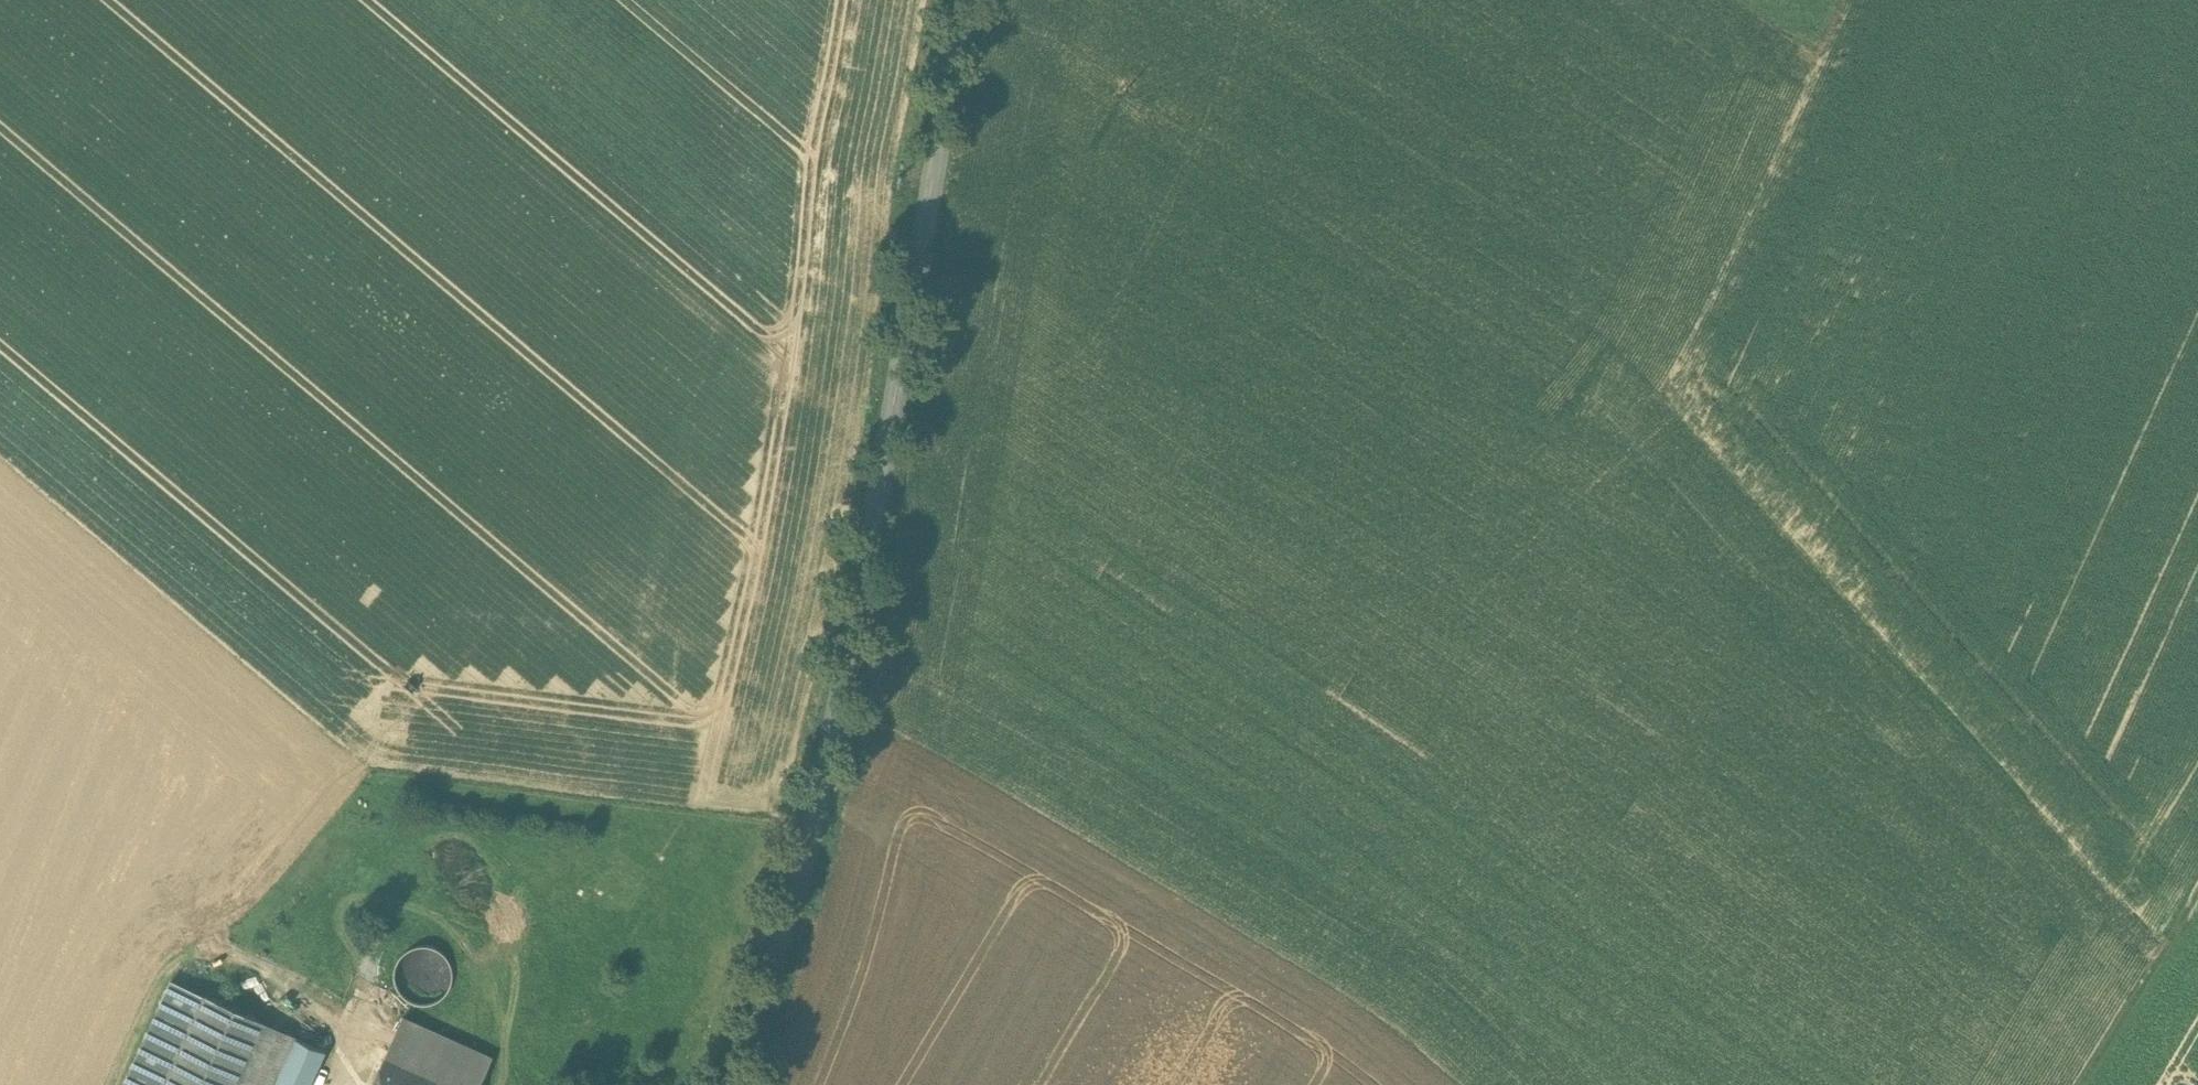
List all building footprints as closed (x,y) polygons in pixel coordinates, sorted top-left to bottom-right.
[(429,944),(407,950),(414,973),(436,966),(429,944)] [(125,1084),(164,1084),(205,997),(172,982),(125,1084)] [(265,1024),(205,996),(205,997),(164,1084),(237,1084),(265,1024)] [(494,1058),(404,1017),(373,1084),(481,1084),(494,1058)] [(265,1024),(237,1084),(276,1084),(297,1038),(265,1024)] [(276,1084),(310,1084),(325,1051),(297,1038),(276,1084)]
